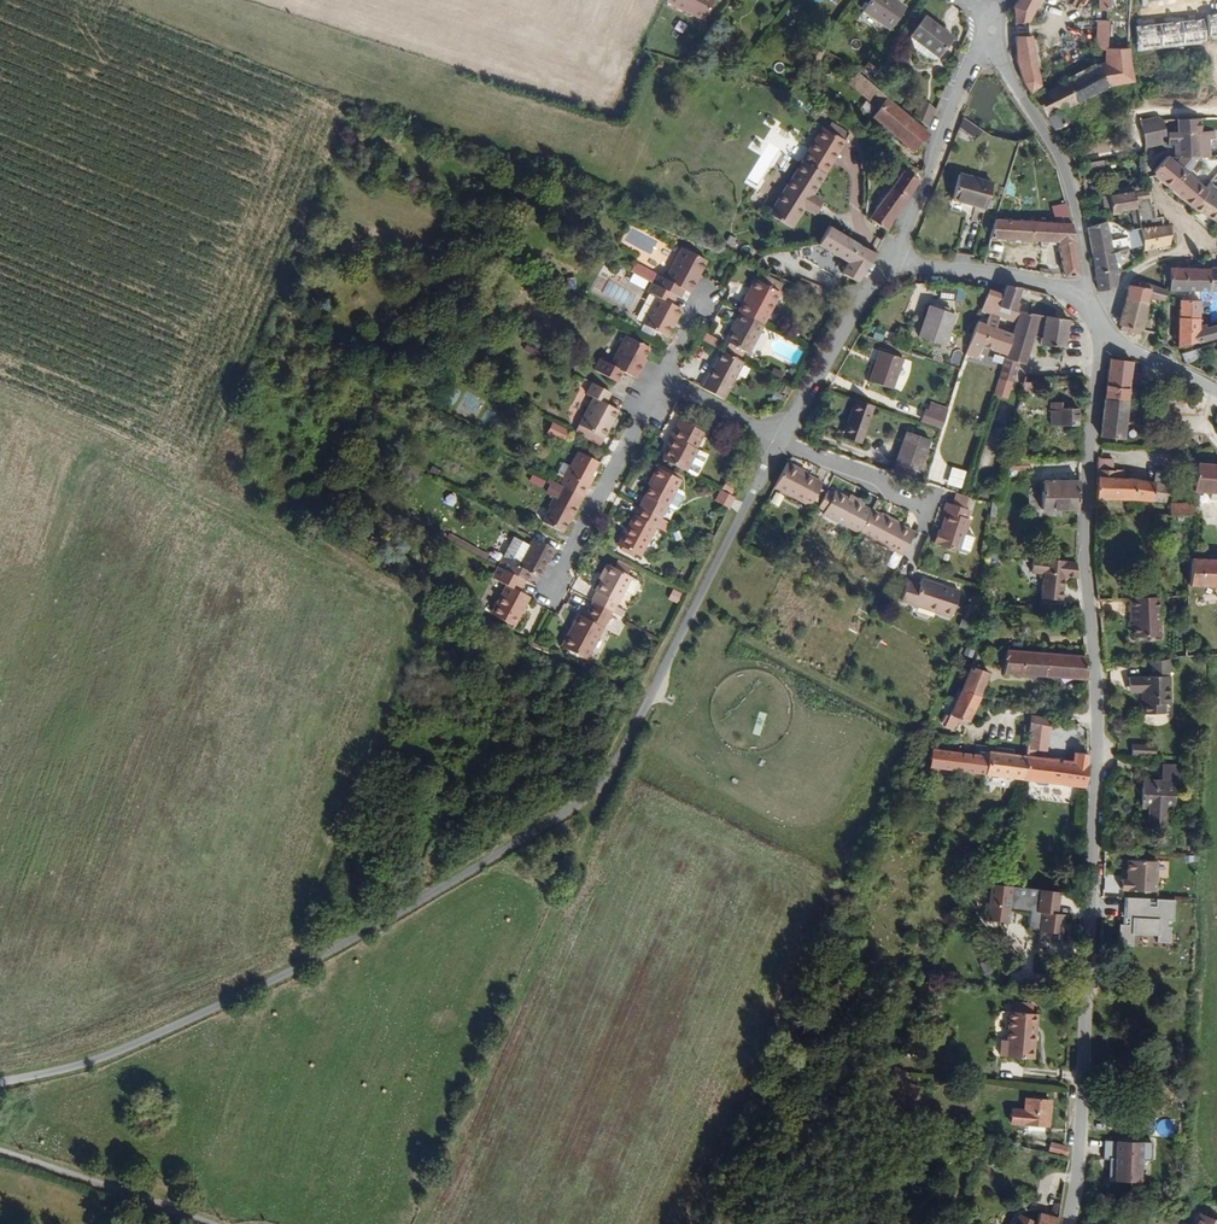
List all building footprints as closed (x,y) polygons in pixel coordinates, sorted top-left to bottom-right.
[(665,3),(703,22),(714,0),(666,0),(665,3)] [(912,4),(907,0),(872,0),(868,6),(896,27),(912,4)] [(1021,5),(1023,27),(1036,16),(1044,0),(1024,0),(1021,5)] [(945,56),(959,34),(931,14),(915,37),(918,44),(936,57),(945,56)] [(1143,83),(1136,58),(1137,41),(1117,40),(1118,14),(1105,14),(1103,43),(1110,44),(1109,59),(1048,97),(1072,136),(1075,134),(1078,138),(1083,134),(1080,129),(1087,125),(1076,109),(1115,82),(1143,83)] [(1208,17),(1187,19),(1190,40),(1211,38),(1208,17)] [(1187,19),(1165,22),(1168,43),(1190,40),(1187,19)] [(1165,22),(1144,25),(1146,46),(1168,43),(1165,22)] [(1054,81),(1044,33),(1024,38),(1026,62),(1046,95),(1054,81)] [(918,150),(930,129),(932,126),(880,85),(858,67),(844,92),(850,92),(856,87),(883,110),(877,118),(918,150)] [(929,121),(937,103),(925,92),(917,110),(929,121)] [(1154,144),(1171,141),(1170,134),(1175,133),(1173,118),(1167,115),(1149,118),(1154,144)] [(1216,128),(1215,116),(1192,119),(1193,130),(1183,131),(1184,143),(1190,143),(1191,153),(1216,151),(1216,128)] [(981,132),(966,119),(959,135),(978,142),(981,132)] [(816,188),(849,135),(827,122),(771,209),(792,223),(806,201),(818,208),(828,194),(816,188)] [(1186,185),(1201,167),(1184,153),(1179,150),(1166,169),(1167,170),(1186,185)] [(894,223),(927,166),(909,155),(876,210),(894,223)] [(1101,161),(1086,162),(1087,170),(1102,169),(1101,161)] [(1216,188),(1216,183),(1215,182),(1216,180),(1201,167),(1186,185),(1207,202),(1216,188)] [(991,216),(1002,186),(967,172),(958,197),(982,205),(979,211),(991,216)] [(1207,202),(1216,210),(1216,188),(1207,202)] [(1167,207),(1167,200),(1163,200),(1163,191),(1147,192),(1148,209),(1167,207)] [(1148,209),(1147,192),(1118,195),(1118,205),(1126,205),(1127,212),(1143,210),(1148,209)] [(1089,275),(1078,202),(1063,200),(1064,217),(1062,217),(1060,238),(1069,239),(1074,276),(1089,275)] [(1168,216),(1167,207),(1148,209),(1149,218),(1168,216)] [(1060,238),(1062,217),(1048,215),(1006,212),(999,233),(1060,238)] [(1177,243),(1181,224),(1179,223),(1175,224),(1174,215),(1168,216),(1149,218),(1150,229),(1151,243),(1169,241),(1174,240),(1175,243),(1177,243)] [(1130,245),(1129,235),(1120,235),(1118,218),(1097,220),(1100,247),(1125,245),(1130,245)] [(880,247),(835,222),(824,242),(853,257),(847,269),(864,277),(880,247)] [(1151,243),(1150,229),(1146,229),(1142,230),(1143,243),(1151,243)] [(1126,257),(1125,245),(1100,247),(1103,280),(1121,280),(1124,268),(1123,258),(1126,257)] [(694,293),(711,260),(684,248),(669,278),(660,275),(657,282),(679,294),(685,297),(688,291),(694,293)] [(1175,264),(1174,274),(1182,286),(1216,286),(1216,265),(1175,264)] [(768,324),(786,290),(758,277),(741,310),(744,311),(768,324)] [(961,288),(958,278),(944,282),(947,293),(961,288)] [(1004,310),(1013,280),(1002,278),(993,306),(997,308),(1004,310)] [(840,292),(806,279),(804,285),(832,297),(838,299),(840,292)] [(1178,292),(1163,285),(1149,279),(1147,283),(1140,280),(1137,292),(1158,300),(1159,297),(1175,300),(1178,292)] [(686,307),(675,301),(679,294),(657,282),(653,280),(649,289),(659,294),(645,322),(669,334),(678,316),(681,317),(686,307)] [(1037,307),(1035,299),(1025,295),(1029,283),(1013,280),(1004,310),(994,340),(1019,347),(1024,326),(1007,322),(1010,311),(1027,316),(1030,306),(1037,307)] [(1153,334),(1158,300),(1137,292),(1131,320),(1140,327),(1153,334)] [(1210,296),(1189,295),(1188,340),(1216,337),(1216,322),(1210,323),(1210,296)] [(836,316),(844,302),(838,299),(832,297),(827,309),(836,316)] [(954,342),(965,309),(940,301),(929,333),(954,342)] [(1045,315),(1047,310),(1037,307),(1030,306),(1027,316),(1024,326),(1019,347),(1011,375),(1023,379),(1028,358),(1034,359),(1037,345),(1045,315)] [(994,340),(1004,310),(997,308),(994,320),(988,317),(978,350),(989,353),(994,340)] [(1070,346),(1078,317),(1047,310),(1045,315),(1054,317),(1048,340),(1070,346)] [(752,353),(768,324),(744,311),(729,341),(752,353)] [(720,336),(704,328),(701,336),(716,344),(720,336)] [(870,338),(879,340),(881,330),(873,328),(870,338)] [(640,376),(648,359),(646,359),(651,343),(630,332),(615,363),(603,357),(599,368),(621,380),(626,370),(640,376)] [(899,386),(911,353),(886,345),(873,377),(899,386)] [(929,356),(944,360),(946,351),(931,347),(929,356)] [(1147,376),(1148,366),(1137,365),(1138,352),(1118,349),(1114,377),(1134,379),(1135,375),(1147,376)] [(730,399),(748,361),(727,350),(709,388),(730,399)] [(1182,362),(1195,361),(1194,350),(1181,352),(1182,362)] [(778,379),(781,372),(770,367),(767,375),(778,379)] [(1056,388),(1058,376),(1039,378),(1035,390),(1056,388)] [(1133,391),(1134,379),(1114,377),(1113,389),(1133,391)] [(609,438),(622,410),(609,403),(615,391),(596,381),(590,393),(598,397),(584,425),(609,438)] [(1030,393),(1029,381),(1020,381),(1020,393),(1030,393)] [(1132,403),(1133,391),(1113,389),(1111,400),(1132,403)] [(1088,418),(1085,398),(1070,399),(1069,391),(1058,392),(1061,419),(1088,418)] [(771,392),(769,399),(781,403),(783,396),(771,392)] [(869,439),(884,403),(866,396),(852,433),(869,439)] [(1130,434),(1132,403),(1111,400),(1108,429),(1130,434)] [(952,426),(957,412),(935,405),(930,418),(952,426)] [(690,471),(708,430),(683,420),(674,437),(676,440),(666,459),(690,471)] [(994,438),(998,424),(988,420),(984,435),(994,438)] [(568,437),(573,429),(558,421),(553,430),(568,437)] [(926,478),(940,435),(918,429),(904,470),(926,478)] [(1171,479),(1130,469),(1131,462),(1121,461),(1124,442),(1107,439),(1102,489),(1170,500),(1171,479)] [(589,493),(602,470),(598,468),(601,461),(580,452),(575,463),(567,460),(563,470),(565,474),(569,476),(566,481),(589,493)] [(1043,471),(1042,461),(1018,463),(1019,472),(1043,471)] [(821,508),(832,485),(809,474),(811,470),(797,464),(784,490),(821,508)] [(1198,464),(1197,494),(1215,495),(1215,502),(1216,502),(1216,465),(1198,464)] [(689,495),(688,491),(682,489),(686,480),(659,467),(652,481),(656,483),(644,506),(665,517),(666,518),(670,508),(678,511),(682,510),(689,495)] [(526,481),(540,488),(544,480),(530,473),(526,481)] [(1077,503),(1079,475),(1043,477),(1044,503),(1077,503)] [(578,515),(589,493),(566,481),(559,477),(553,489),(560,493),(547,522),(566,530),(573,513),(578,515)] [(974,505),(977,494),(965,490),(962,500),(974,505)] [(736,510),(742,498),(729,491),(723,503),(736,510)] [(768,502),(776,506),(781,496),(773,492),(768,502)] [(881,511),(874,507),(852,495),(845,492),(844,495),(836,492),(828,508),(836,511),(834,516),(869,534),(881,511)] [(874,507),(876,503),(853,492),(852,495),(874,507)] [(977,536),(983,517),(979,515),(981,507),(974,505),(962,500),(957,498),(953,509),(960,512),(955,529),(949,527),(944,539),(979,551),(981,549),(984,541),(983,537),(977,536)] [(1113,512),(1114,502),(1101,500),(1100,511),(1113,512)] [(1006,517),(1010,504),(1004,502),(1000,515),(1006,517)] [(1194,519),(1194,505),(1174,504),(1173,517),(1194,519)] [(645,556),(665,517),(644,506),(640,515),(637,513),(622,544),(645,556)] [(905,570),(925,532),(881,511),(869,534),(903,551),(896,565),(905,570)] [(545,577),(560,549),(536,537),(533,543),(518,536),(507,558),(539,573),(545,577)] [(1194,548),(1194,580),(1216,580),(1216,548),(1194,548)] [(1076,572),(1074,556),(1033,550),(1030,565),(1043,567),(1039,591),(1058,595),(1062,570),(1076,572)] [(535,584),(539,573),(507,558),(503,566),(530,581),(535,584)] [(640,568),(626,561),(623,569),(637,575),(640,568)] [(624,614),(642,577),(637,575),(623,569),(615,565),(607,580),(611,582),(603,602),(621,612),(624,614)] [(518,627),(533,597),(525,592),(530,581),(503,566),(497,578),(510,585),(494,615),(518,627)] [(970,611),(974,583),(954,580),(954,585),(934,582),(934,583),(923,581),(919,604),(970,611)] [(675,602),(679,593),(670,589),(666,598),(675,602)] [(1165,637),(1162,597),(1131,600),(1133,618),(1137,619),(1138,638),(1165,637)] [(593,665),(621,612),(603,602),(602,601),(592,620),(585,617),(578,629),(582,631),(578,639),(574,638),(567,652),(593,665)] [(1087,678),(1087,655),(1009,646),(1006,667),(1087,678)] [(1173,676),(1174,657),(1165,659),(1172,697),(1143,705),(1142,714),(1168,714),(1168,705),(1176,705),(1176,676),(1173,676)] [(1172,697),(1165,659),(1153,662),(1152,676),(1133,675),(1132,684),(1146,685),(1146,692),(1145,701),(1143,702),(1143,705),(1172,697)] [(988,695),(999,669),(982,662),(971,688),(988,695)] [(979,717),(988,695),(971,688),(957,721),(967,725),(971,714),(979,717)] [(1052,725),(1054,712),(1035,711),(1033,724),(1052,725)] [(1051,745),(1052,725),(1033,724),(1030,742),(1038,743),(1051,745)] [(1093,790),(1095,751),(1080,749),(1079,760),(1037,754),(1038,743),(1030,742),(1029,752),(1024,779),(1093,790)] [(1161,754),(1162,744),(1137,742),(1137,752),(1161,754)] [(1024,779),(1029,752),(1017,750),(1018,745),(1005,743),(1004,748),(990,746),(989,752),(947,744),(939,766),(1024,779)] [(1179,810),(1179,785),(1185,785),(1186,765),(1165,765),(1166,782),(1147,781),(1146,809),(1155,809),(1155,825),(1170,825),(1170,809),(1179,810)] [(1163,860),(1133,859),(1132,879),(1127,878),(1127,889),(1161,890),(1163,860)] [(985,886),(983,922),(1005,923),(1006,909),(1027,910),(1026,930),(1060,933),(1061,914),(1055,914),(1056,890),(985,886)] [(1124,923),(1123,945),(1137,946),(1138,933),(1161,934),(1161,940),(1173,941),(1174,926),(1170,926),(1171,920),(1180,920),(1181,899),(1163,898),(1163,906),(1156,905),(1156,898),(1129,897),(1128,917),(1134,918),(1134,924),(1124,923)] [(1036,1059),(1040,1011),(1013,1009),(1009,1038),(1004,1040),(1002,1055),(1036,1059)] [(883,1087),(895,1066),(888,1063),(876,1084),(883,1087)] [(1048,1131),(1056,1106),(1030,1099),(1027,1109),(1017,1107),(1012,1120),(1048,1131)] [(1158,1159),(1159,1140),(1111,1139),(1110,1158),(1117,1158),(1116,1179),(1136,1180),(1137,1176),(1146,1177),(1148,1158),(1158,1159)] [(1069,1155),(1068,1150),(1053,1144),(1050,1152),(1068,1158),(1069,1155)] [(1054,1214),(1032,1206),(1029,1214),(1011,1207),(1004,1223),(1051,1223),(1054,1214)] [(1207,1214),(1203,1223),(1216,1223),(1216,1217),(1207,1214)]
